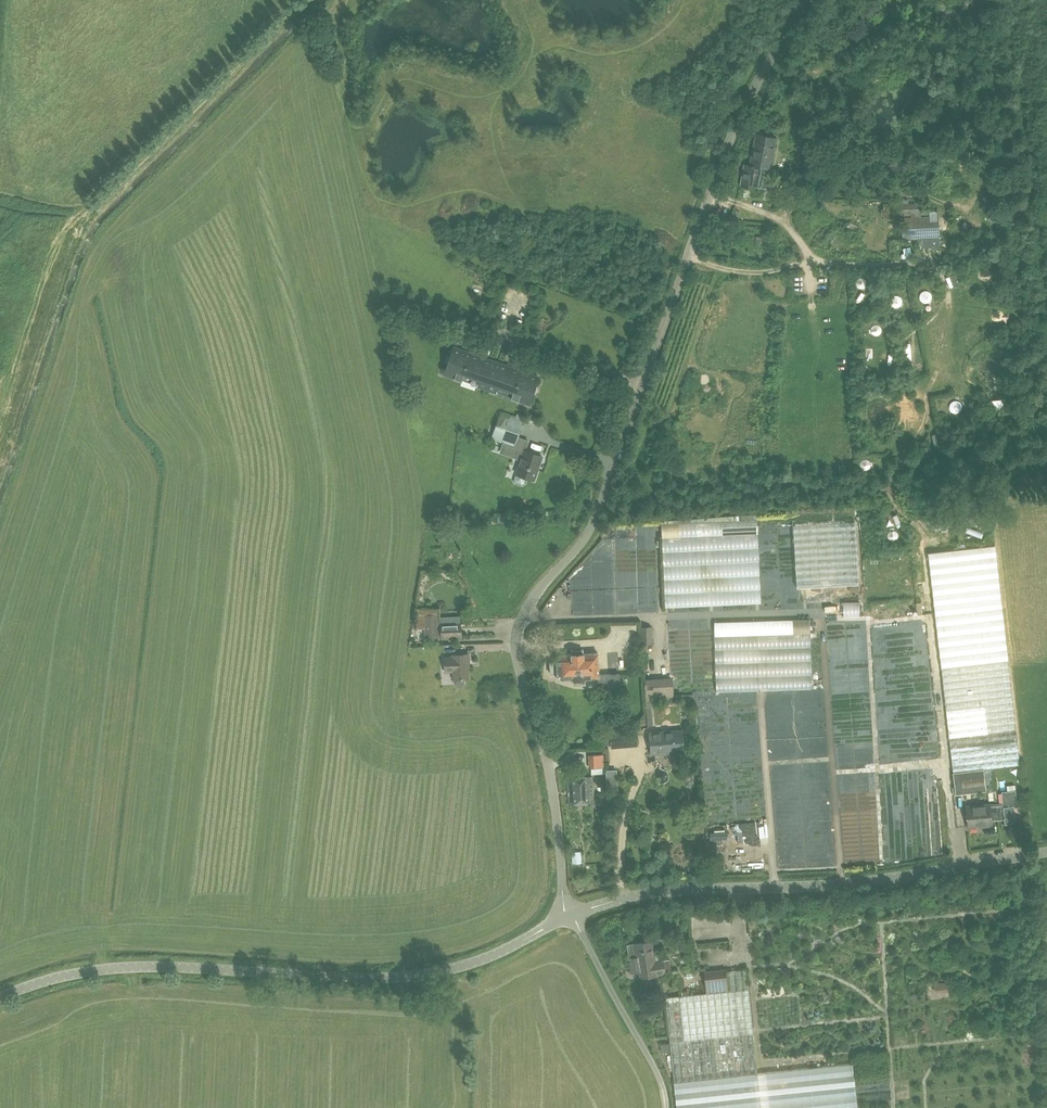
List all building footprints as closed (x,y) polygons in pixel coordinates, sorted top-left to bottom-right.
[(776,138),(756,134),(750,164),(744,163),(740,184),(755,187),(765,189),(769,169),(776,138)] [(898,219),(901,218),(901,217),(929,216),(928,202),(897,204),(898,219)] [(883,205),(884,222),(894,221),(894,205),(883,205)] [(754,219),(766,221),(767,214),(756,212),(754,219)] [(901,217),(901,218),(902,240),(939,238),(938,215),(929,216),(901,217)] [(519,400),(529,404),(538,377),(453,347),(444,374),(455,377),(454,379),(455,379),(456,378),(461,380),(461,381),(462,381),(463,376),(478,381),(476,386),(477,387),(477,385),(496,392),(495,393),(496,393),(498,388),(513,393),(511,398),(512,399),(512,397),(518,399),(517,401),(518,401),(519,400)] [(516,418),(501,413),(492,440),(514,447),(523,421),(524,418),(517,415),(516,418)] [(515,481),(522,484),(524,483),(526,476),(534,479),(542,456),(524,450),(516,473),(514,479),(515,481)] [(857,578),(853,514),(792,518),(796,582),(857,578)] [(661,523),(664,607),(761,603),(757,519),(661,523)] [(995,549),(928,556),(935,615),(952,772),(953,772),(955,794),(986,790),(986,791),(996,789),(993,768),(1020,764),(1001,608),(995,549)] [(437,615),(417,615),(417,628),(425,628),(425,638),(439,637),(437,615)] [(442,638),(461,637),(460,623),(459,623),(459,616),(442,617),(442,624),(441,624),(442,638)] [(810,620),(713,622),(715,692),(812,689),(810,620)] [(641,643),(650,642),(649,628),(640,628),(641,643)] [(599,676),(599,675),(598,653),(556,655),(557,661),(550,661),(551,673),(557,673),(558,679),(572,678),(573,683),(585,682),(584,677),(591,677),(598,676),(599,676)] [(454,679),(454,684),(455,686),(458,688),(461,687),(463,685),(464,683),(464,678),(468,678),(467,663),(469,663),(468,654),(451,655),(452,657),(444,658),(445,672),(453,671),(453,679),(454,679)] [(473,667),(478,684),(487,682),(482,665),(473,667)] [(599,676),(598,676),(599,688),(617,687),(620,686),(619,674),(617,674),(599,675),(599,676)] [(637,746),(636,730),(610,732),(611,748),(637,746)] [(684,758),(684,751),(682,730),(649,733),(651,754),(670,752),(670,759),(672,761),(683,760),(684,758)] [(604,767),(603,753),(589,754),(588,754),(588,767),(591,767),(602,767),(604,767)] [(593,802),(592,776),(567,777),(569,803),(593,802)] [(1002,802),(998,803),(999,811),(1003,811),(1004,819),(1004,824),(1015,823),(1013,807),(1018,807),(1017,802),(1016,803),(1015,790),(1001,791),(1002,802)] [(999,811),(998,803),(973,805),(974,817),(967,817),(968,827),(985,825),(984,821),(1004,819),(1003,811),(999,811)] [(665,973),(663,960),(654,961),(650,941),(626,945),(631,973),(640,971),(641,978),(656,975),(656,974),(665,973)] [(676,1107),(857,1107),(852,1064),(757,1074),(747,970),(704,974),(706,993),(665,997),(676,1107)] [(660,1044),(661,1053),(670,1052),(669,1043),(660,1044)]
